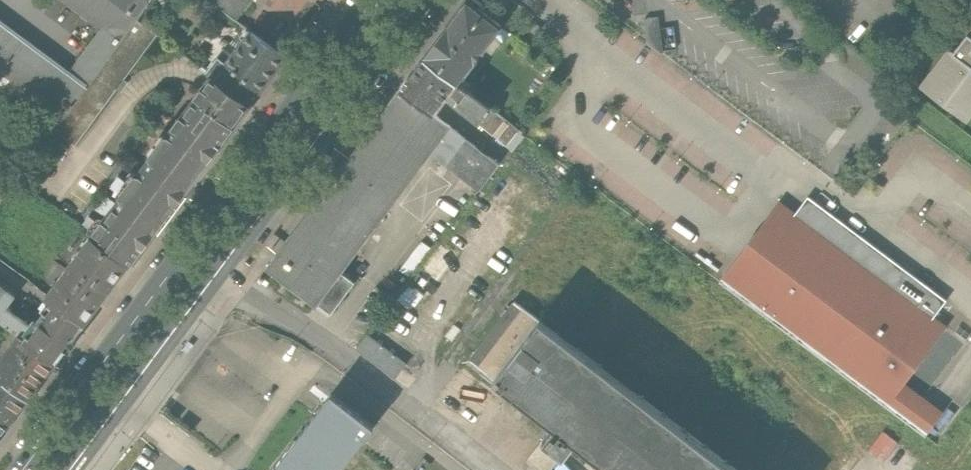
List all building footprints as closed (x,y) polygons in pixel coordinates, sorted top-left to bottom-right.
[(102,28),(121,42),(137,20),(149,3),(146,0),(64,0),(102,28)] [(236,22),(253,0),(207,0),(236,22)] [(475,0),(468,0),(423,60),(460,87),(504,27),(482,10),(484,7),(475,0)] [(659,17),(644,19),(647,43),(663,53),(659,17)] [(157,35),(137,20),(121,42),(88,86),(55,131),(75,146),(157,35)] [(55,131),(88,86),(69,73),(0,21),(0,91),(55,131)] [(953,51),(949,48),(921,86),(965,120),(970,113),(970,27),(953,51)] [(102,28),(69,73),(88,86),(121,42),(102,28)] [(252,29),(215,77),(251,104),(287,56),(252,29)] [(449,102),(460,87),(423,60),(400,91),(437,118),(449,102)] [(215,77),(93,238),(129,265),(251,104),(215,77)] [(518,131),(460,87),(449,102),(507,146),(518,131)] [(499,164),(437,118),(400,91),(266,270),(315,306),(318,302),(340,273),(430,153),(480,190),(499,164)] [(781,205),(724,279),(929,433),(944,413),(907,385),(948,331),(781,205)] [(47,299),(51,301),(83,325),(129,265),(93,238),(47,299)] [(353,283),(340,273),(318,302),(331,312),(353,283)] [(19,338),(25,343),(28,339),(30,337),(26,334),(31,328),(5,308),(14,296),(0,286),(0,324),(19,338)] [(471,361),(495,380),(543,320),(517,300),(471,361)] [(30,337),(28,339),(56,361),(83,325),(51,301),(31,328),(26,334),(30,337)] [(543,320),(495,380),(556,427),(544,442),(553,449),(563,457),(575,441),(613,469),(737,469),(543,320)] [(407,366),(369,336),(357,351),(396,380),(407,366)] [(0,363),(0,376),(28,397),(56,361),(28,339),(25,343),(19,338),(0,363)] [(28,397),(0,376),(0,435),(28,397)] [(275,469),(342,469),(375,426),(333,394),(275,469)]
